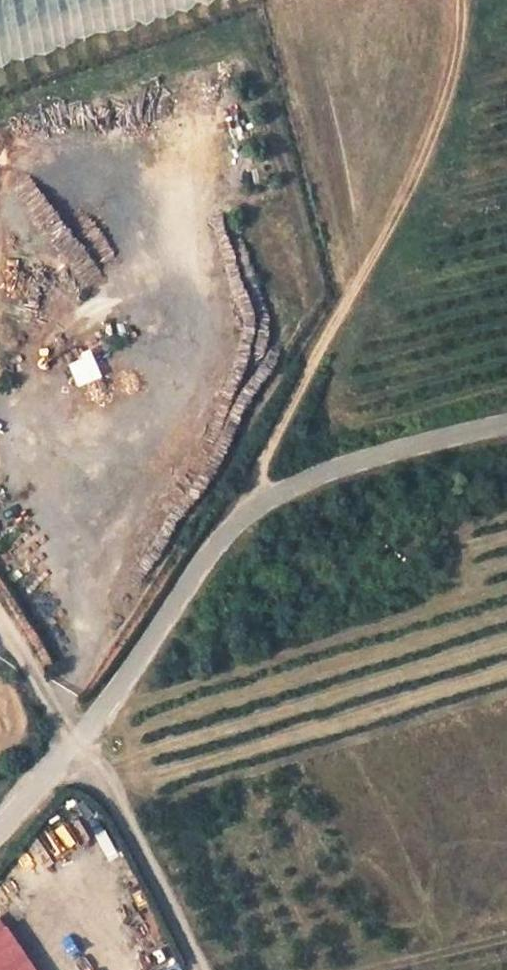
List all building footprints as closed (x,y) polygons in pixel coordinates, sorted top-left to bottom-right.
[(67,361),(77,387),(101,378),(91,351),(67,361)] [(11,910),(0,916),(0,969),(46,969),(11,910)]
